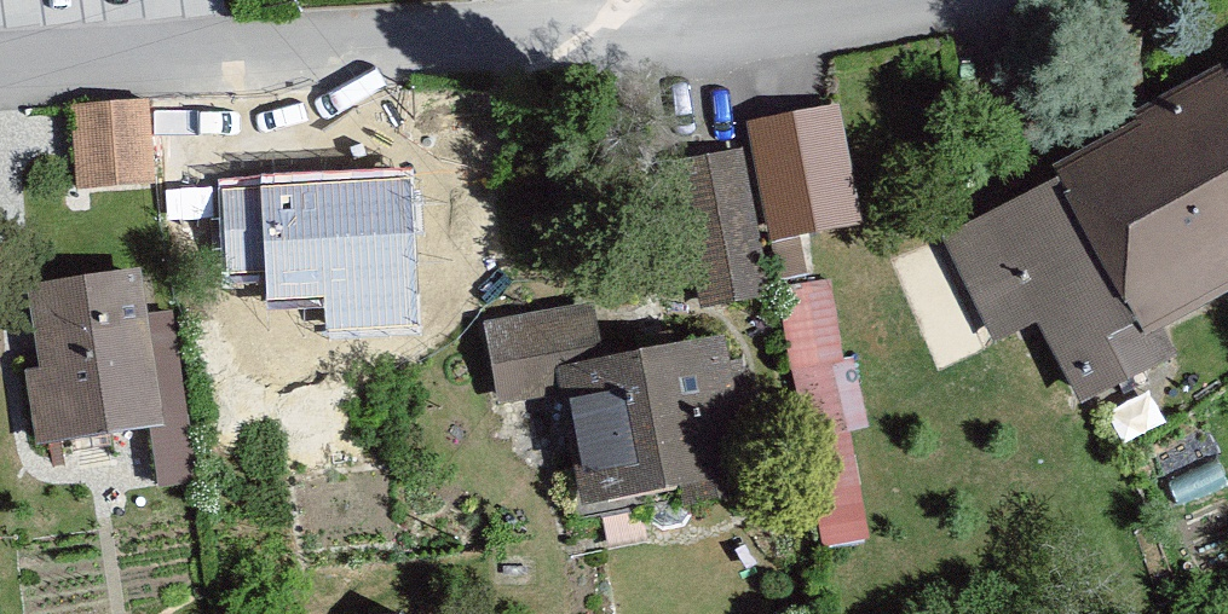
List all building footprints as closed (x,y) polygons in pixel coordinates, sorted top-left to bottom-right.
[(950,243),(1002,342),(1047,318),(1094,408),(1174,366),(1156,331),(1227,291),(1227,72),(1062,162),(1071,179),(950,243)] [(152,88),(81,96),(90,182),(161,174),(152,88)] [(745,120),(768,242),(866,224),(843,102),(745,120)] [(686,310),(767,297),(741,150),(661,163),(686,310)] [(413,168),(218,182),(224,274),(267,271),(269,300),(322,296),(325,336),(424,329),(413,168)] [(139,268),(26,287),(39,367),(22,370),(34,447),(149,427),(164,425),(148,314),(139,268)] [(804,375),(848,370),(837,279),(793,285),(804,375)] [(559,359),(604,352),(596,303),(485,320),(498,403),(565,393),(559,359)] [(149,427),(158,489),(198,483),(172,310),(148,314),(164,425),(149,427)] [(604,352),(559,359),(565,393),(588,498),(760,463),(732,325),(604,352)]
